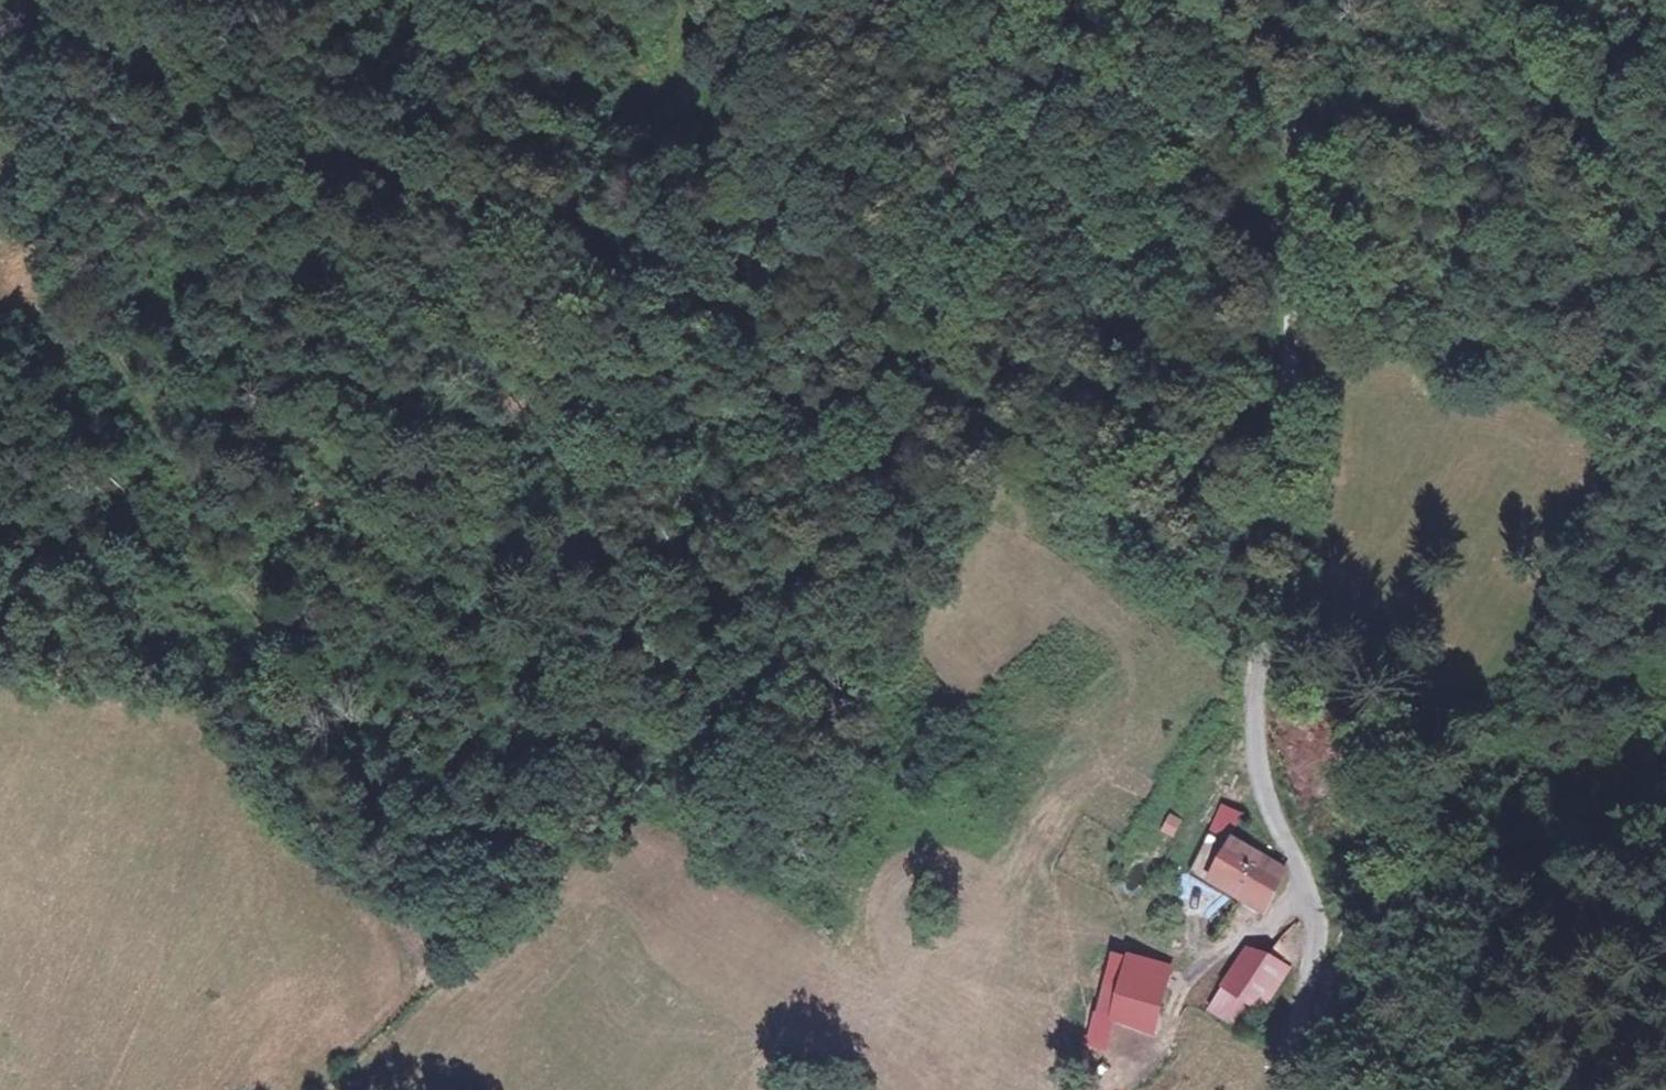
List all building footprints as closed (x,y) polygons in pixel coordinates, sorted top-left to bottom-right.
[(1160,830),(1174,836),(1182,817),(1168,811),(1160,830)] [(1265,906),(1287,867),(1231,838),(1210,878),(1265,906)] [(1236,981),(1263,994),(1282,963),(1264,952),(1255,968),(1247,964),(1236,981)] [(1142,996),(1126,991),(1121,1012),(1161,1018),(1167,992),(1143,987),(1142,996)]
